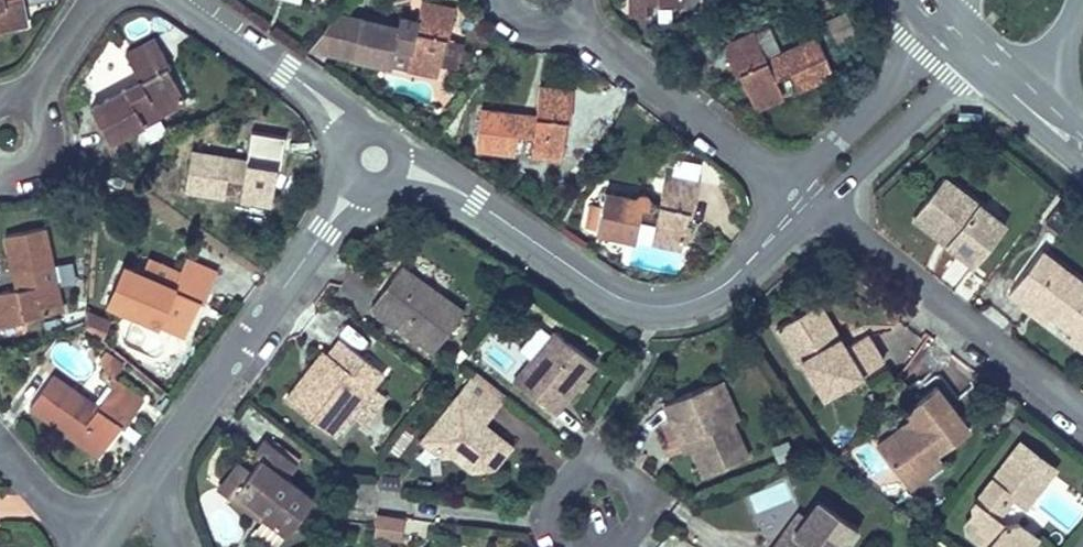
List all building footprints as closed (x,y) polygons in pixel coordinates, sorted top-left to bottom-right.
[(24,12),(22,0),(0,0),(0,17),(24,12)] [(612,15),(631,15),(632,6),(663,7),(663,0),(612,0),(612,15)] [(442,9),(411,1),(404,30),(334,11),(323,53),(374,67),(379,48),(398,53),(393,71),(418,78),(430,35),(435,36),(442,9)] [(186,93),(150,24),(120,41),(136,70),(85,96),(106,136),(141,117),(133,101),(144,95),(152,110),(186,93)] [(747,51),(735,27),(705,42),(735,105),(764,91),(758,79),(775,71),(782,86),(817,69),(798,30),(747,51)] [(515,152),(547,156),(554,119),(551,119),(557,88),(524,82),(518,115),(470,106),(463,144),(501,151),(505,132),(518,135),(515,152)] [(979,114),(958,114),(958,124),(979,124),(979,114)] [(247,124),(241,148),(188,139),(180,180),(219,187),(222,172),(237,175),(234,192),(266,198),(278,129),(247,124)] [(656,239),(662,205),(665,205),(671,174),(637,168),(632,195),(622,193),(623,186),(609,184),(608,190),(577,185),(571,223),(609,230),(612,211),(629,214),(625,233),(656,239)] [(961,175),(935,209),(969,235),(964,243),(992,265),(1024,224),(961,175)] [(969,235),(935,209),(929,216),(964,243),(969,235)] [(0,223),(0,238),(10,277),(0,279),(0,310),(21,306),(20,303),(60,294),(52,269),(37,273),(31,254),(46,249),(38,216),(0,223)] [(101,294),(177,323),(190,287),(194,289),(205,261),(176,249),(165,277),(116,257),(101,294)] [(1039,308),(1044,301),(1067,319),(1082,332),(1082,273),(1058,252),(1023,295),(1039,308)] [(414,263),(382,304),(439,349),(472,308),(414,263)] [(858,345),(832,301),(813,312),(821,327),(831,322),(848,351),(858,345)] [(1067,319),(1044,301),(1039,308),(1061,326),(1067,319)] [(836,400),(895,365),(876,335),(858,345),(848,351),(831,322),(821,327),(813,312),(788,327),(810,364),(813,362),(836,400)] [(90,313),(86,328),(105,333),(109,318),(90,313)] [(611,361),(572,330),(530,382),(569,413),(611,361)] [(399,370),(358,340),(345,356),(330,376),(321,370),(301,397),(349,434),(364,414),(379,425),(399,399),(385,388),(399,370)] [(345,356),(337,350),(321,370),(330,376),(345,356)] [(29,402),(104,452),(141,389),(115,371),(98,400),(50,367),(29,402)] [(515,397),(487,375),(438,438),(460,455),(471,454),(488,467),(509,465),(526,441),(498,418),(515,397)] [(769,457),(750,418),(733,382),(682,406),(708,455),(717,450),(729,476),(769,457)] [(985,433),(954,391),(919,415),(925,424),(892,447),(918,482),(953,457),(985,433)] [(1059,461),(1021,431),(970,495),(972,505),(963,517),(964,531),(987,546),(1031,546),(1042,532),(1022,514),(1011,514),(1004,509),(1015,495),(1026,503),(1059,461)] [(278,506),(275,511),(302,530),(327,493),(299,473),(310,459),(275,434),(264,450),(272,455),(264,467),(250,486),(278,506)] [(250,486),(264,467),(250,457),(231,485),(272,514),(275,511),(278,506),(250,486)] [(959,465),(953,457),(918,482),(923,490),(959,465)] [(853,545),(867,525),(829,498),(817,515),(803,536),(807,538),(801,546),(855,546),(853,545)] [(417,514),(389,511),(387,531),(414,535),(417,514)] [(813,513),(789,546),(801,546),(807,538),(803,536),(817,515),(813,513)]
